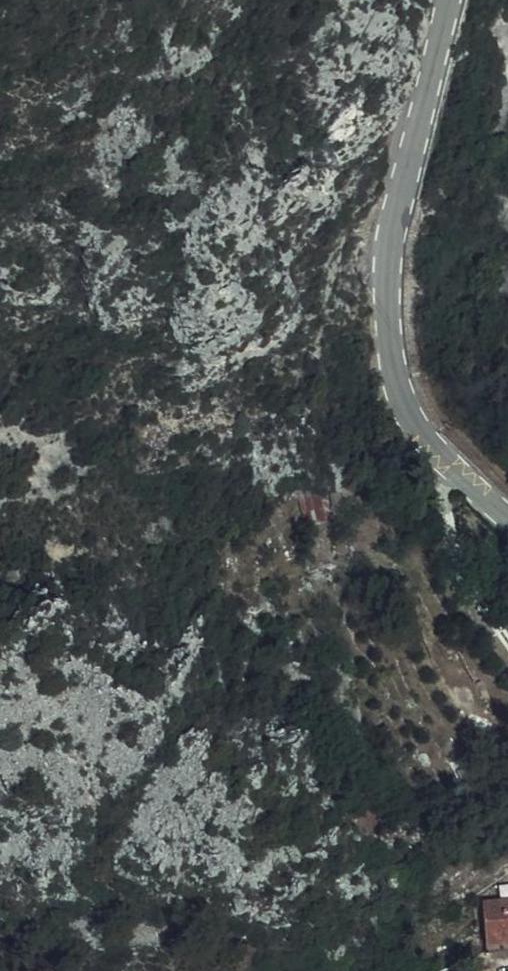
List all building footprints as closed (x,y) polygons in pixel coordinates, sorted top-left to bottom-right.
[(305,520),(328,519),(327,489),(304,490),(305,520)] [(498,879),(496,917),(507,918),(507,878),(498,879)] [(430,957),(434,970),(450,970),(459,968),(456,949),(430,957)]
